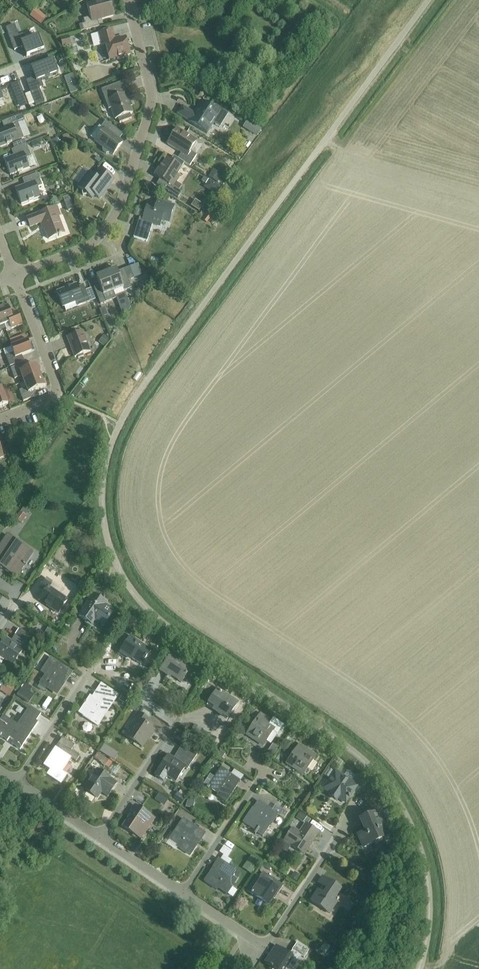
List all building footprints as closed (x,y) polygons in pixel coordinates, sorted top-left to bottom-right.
[(83,31),(99,27),(98,21),(114,16),(109,0),(103,0),(87,4),(90,17),(83,19),(84,24),(82,25),(83,31)] [(38,8),(32,15),(43,23),(49,16),(38,8)] [(14,25),(6,28),(14,51),(23,48),(26,57),(44,51),(38,36),(25,41),(23,35),(19,36),(14,25)] [(153,36),(151,26),(143,27),(146,38),(153,36)] [(105,45),(109,60),(117,58),(117,60),(124,58),(124,56),(130,55),(126,39),(115,41),(112,30),(99,34),(102,46),(105,45)] [(69,36),(60,39),(63,48),(71,46),(69,36)] [(34,78),(26,81),(36,106),(45,102),(39,89),(43,87),(41,80),(58,73),(53,60),(31,68),(34,78)] [(73,72),(65,75),(72,92),(80,89),(73,72)] [(20,80),(12,83),(21,108),(29,105),(20,80)] [(109,110),(111,109),(115,120),(118,119),(120,123),(131,119),(130,114),(132,113),(128,102),(130,101),(123,82),(101,90),(109,110)] [(207,134),(220,113),(212,107),(212,104),(207,101),(204,103),(202,101),(196,109),(197,110),(195,114),(183,107),(178,114),(189,121),(188,122),(207,134)] [(33,109),(25,113),(28,118),(35,115),(33,109)] [(18,124),(25,121),(22,115),(2,122),(4,128),(0,130),(0,148),(7,145),(12,143),(19,140),(24,138),(18,124)] [(104,130),(95,142),(103,148),(102,149),(102,151),(106,154),(108,154),(109,153),(113,155),(114,154),(116,154),(116,152),(117,150),(119,150),(118,148),(122,143),(116,138),(120,133),(106,121),(101,127),(104,130)] [(247,127),(246,136),(250,137),(249,138),(256,139),(257,127),(247,127)] [(181,153),(178,159),(184,163),(190,166),(196,156),(190,152),(197,141),(177,128),(167,144),(181,153)] [(5,163),(10,176),(17,173),(18,173),(23,171),(22,171),(29,168),(26,159),(31,157),(26,145),(11,150),(15,159),(5,163)] [(184,163),(178,159),(173,156),(170,161),(167,159),(159,170),(158,169),(154,176),(160,179),(156,185),(178,199),(182,192),(179,191),(182,186),(176,183),(180,177),(177,175),(181,168),(184,163)] [(78,187),(82,191),(83,196),(88,195),(92,198),(95,195),(99,199),(114,180),(99,169),(94,176),(89,173),(78,187)] [(222,174),(213,169),(212,171),(210,170),(207,175),(220,184),(224,178),(221,176),(222,174)] [(16,192),(21,205),(28,202),(29,202),(34,200),(40,197),(37,188),(42,186),(37,174),(22,179),(26,188),(16,192)] [(195,197),(190,203),(200,210),(204,203),(195,197)] [(133,237),(147,242),(152,224),(159,227),(161,220),(169,223),(174,206),(157,201),(155,207),(147,205),(142,221),(139,220),(133,237)] [(27,219),(30,227),(42,223),(49,239),(64,234),(58,217),(60,216),(57,207),(27,219)] [(210,221),(216,214),(208,207),(202,213),(210,221)] [(106,273),(115,297),(116,297),(125,293),(124,291),(131,288),(128,281),(141,275),(137,264),(117,272),(116,269),(106,273)] [(155,278),(147,272),(144,276),(151,282),(155,278)] [(116,297),(115,297),(106,273),(96,277),(99,285),(94,287),(100,305),(116,298),(116,297)] [(57,292),(63,307),(75,302),(77,307),(90,302),(83,285),(78,287),(77,284),(57,292)] [(129,314),(123,295),(116,298),(123,316),(129,314)] [(0,309),(0,315),(5,329),(6,331),(22,325),(17,312),(11,314),(8,306),(0,309)] [(97,306),(90,309),(93,316),(94,316),(99,313),(100,313),(97,306)] [(105,307),(99,309),(102,317),(108,315),(105,307)] [(75,358),(77,357),(78,358),(84,356),(83,355),(91,352),(83,331),(67,337),(75,358)] [(107,343),(111,338),(105,333),(101,338),(107,343)] [(31,351),(33,351),(31,344),(29,345),(27,341),(3,350),(10,367),(22,362),(20,357),(32,352),(31,351)] [(22,377),(24,383),(41,376),(39,372),(41,371),(39,365),(37,366),(37,365),(25,370),(23,364),(11,369),(15,379),(22,377)] [(41,376),(24,383),(26,388),(19,391),(23,402),(35,397),(33,392),(45,387),(45,386),(47,385),(44,380),(43,381),(41,376)] [(25,522),(31,508),(23,505),(17,519),(25,522)] [(16,578),(31,555),(24,551),(25,548),(7,536),(0,546),(0,567),(16,578)] [(40,601),(58,614),(67,600),(49,588),(52,583),(46,579),(40,589),(45,593),(40,601)] [(94,621),(104,627),(114,611),(105,605),(106,603),(93,594),(79,617),(92,625),(94,621)] [(19,629),(15,635),(19,638),(30,645),(34,639),(19,629)] [(128,657),(141,665),(151,651),(131,637),(120,654),(127,659),(128,657)] [(30,645),(19,638),(14,644),(5,639),(0,647),(0,656),(13,665),(22,652),(25,653),(30,645)] [(168,674),(181,683),(191,668),(171,655),(160,671),(167,676),(168,674)] [(44,692),(47,688),(48,686),(58,693),(63,686),(62,685),(71,672),(51,659),(41,672),(46,675),(38,688),(44,692)] [(10,694),(16,688),(8,681),(3,687),(10,694)] [(90,697),(81,710),(78,714),(98,727),(118,696),(102,685),(93,698),(90,697)] [(207,706),(228,719),(238,703),(217,690),(207,706)] [(125,736),(142,748),(154,731),(146,726),(149,721),(138,713),(134,718),(136,719),(125,736)] [(17,725),(3,716),(0,721),(0,726),(1,731),(0,732),(0,734),(8,740),(10,738),(22,746),(38,723),(25,714),(17,725)] [(273,718),(271,722),(260,714),(246,734),(263,746),(273,732),(277,735),(284,725),(273,718)] [(76,762),(79,757),(71,751),(74,746),(62,738),(58,744),(59,744),(56,748),(55,748),(43,766),(51,770),(47,775),(61,784),(67,776),(62,772),(71,759),(76,762)] [(286,764),(302,776),(315,758),(305,751),(307,749),(300,744),(286,764)] [(118,754),(104,745),(100,751),(114,760),(118,754)] [(158,771),(155,776),(163,781),(167,776),(175,782),(185,768),(187,770),(197,755),(182,746),(178,753),(181,755),(177,761),(168,756),(158,771)] [(94,758),(109,768),(113,762),(109,760),(109,761),(97,753),(94,758)] [(113,768),(121,774),(125,767),(118,762),(113,768)] [(241,781),(228,772),(231,768),(224,763),(221,768),(214,778),(210,775),(203,784),(208,787),(207,788),(221,797),(219,799),(226,804),(241,781)] [(235,767),(232,773),(243,778),(246,772),(235,767)] [(108,798),(117,784),(97,770),(83,791),(84,792),(82,795),(83,797),(92,803),(95,803),(97,800),(101,793),(108,798)] [(338,799),(346,804),(355,790),(348,786),(349,784),(342,779),(343,777),(335,772),(323,789),(331,794),(329,796),(337,802),(338,799)] [(183,785),(180,790),(187,794),(190,789),(183,785)] [(160,791),(157,797),(166,803),(170,797),(160,791)] [(183,799),(186,795),(179,791),(176,796),(183,799)] [(278,815),(272,811),(257,802),(243,824),(263,837),(278,815)] [(123,827),(141,840),(155,820),(135,806),(131,812),(132,813),(123,827)] [(282,809),(278,815),(284,819),(288,813),(282,809)] [(300,812),(296,818),(303,823),(307,817),(300,812)] [(358,835),(364,847),(388,836),(376,812),(360,820),(366,831),(358,835)] [(178,848),(190,856),(199,843),(205,834),(183,820),(170,840),(166,844),(176,850),(178,848)] [(284,841),(304,854),(318,833),(306,824),(300,833),(293,829),(284,841)] [(241,875),(229,867),(233,860),(224,854),(219,860),(218,860),(213,868),(204,882),(217,890),(218,889),(227,895),(241,875)] [(292,875),(290,877),(297,882),(301,875),(295,871),(292,875)] [(262,872),(259,878),(257,877),(248,892),(268,905),(272,898),(274,899),(283,886),(267,876),(262,872)] [(333,901),(340,890),(322,878),(318,884),(324,887),(320,893),(318,891),(311,902),(329,914),(336,903),(333,901)] [(369,889),(364,896),(369,900),(374,893),(369,889)] [(329,955),(335,947),(326,941),(321,949),(329,955)] [(265,964),(273,968),(293,968),(301,957),(304,958),(309,950),(297,942),(292,950),(292,951),(289,955),(276,947),(265,964)]
